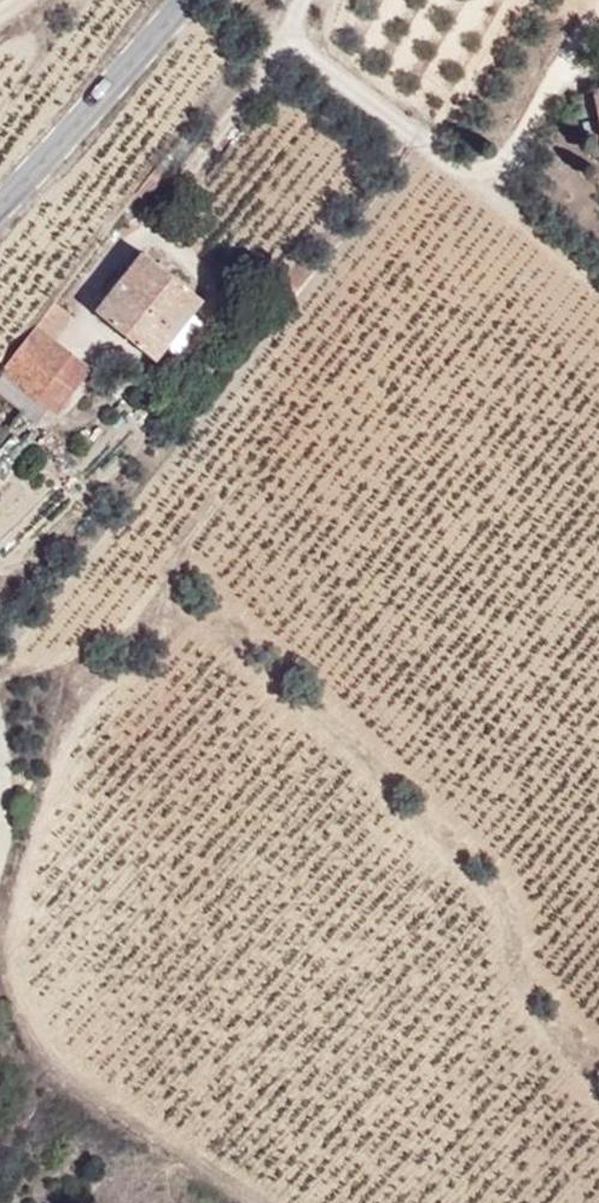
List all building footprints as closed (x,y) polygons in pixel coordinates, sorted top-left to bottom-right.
[(140,241),(93,312),(161,356),(207,286),(140,241)] [(46,405),(56,413),(93,364),(35,322),(0,369),(0,393),(36,419),(46,405)]
